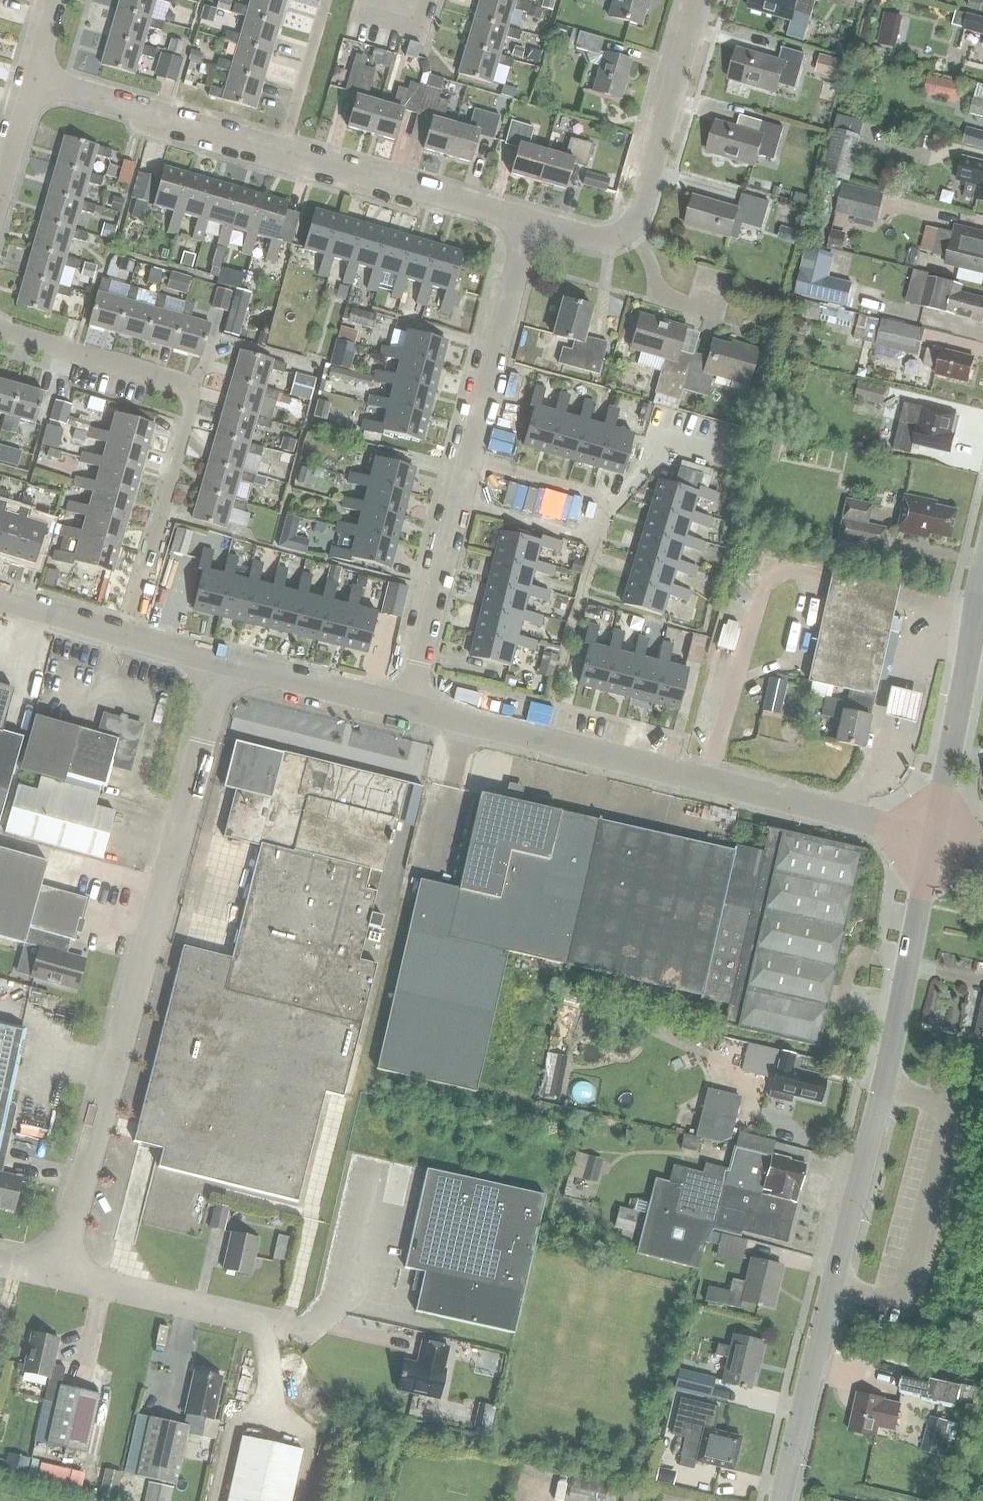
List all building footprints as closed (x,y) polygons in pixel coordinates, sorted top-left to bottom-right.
[(117,8),(150,18),(155,0),(119,0),(117,8)] [(245,17),(278,26),(285,0),(250,0),(248,8),(234,4),(232,13),(245,17)] [(474,18),(507,27),(512,9),(526,13),(529,4),(516,0),(479,0),(474,18)] [(608,16),(639,25),(646,0),(613,0),(608,16)] [(748,9),(789,21),(790,21),(785,38),(802,43),(815,0),(750,0),(748,9)] [(117,8),(109,36),(142,45),(147,27),(161,31),(163,22),(150,18),(117,8)] [(885,10),(880,42),(900,45),(906,13),(885,10)] [(982,33),(982,19),(955,11),(951,25),(982,33)] [(224,40),(237,44),(270,54),(278,26),(245,17),(240,35),(226,31),(224,40)] [(474,18),(466,45),(499,55),(504,36),(518,40),(521,31),(507,27),(474,18)] [(574,48),(598,54),(603,38),(579,31),(574,48)] [(155,49),(142,45),(109,36),(100,64),(133,74),(139,54),(153,58),(155,49)] [(166,53),(179,56),(183,42),(170,38),(166,53)] [(404,55),(416,59),(420,44),(409,41),(404,55)] [(216,68),(230,72),(262,81),(270,54),(237,44),(232,63),(218,59),(216,68)] [(513,59),(499,55),(466,45),(457,73),(490,83),(496,64),(510,68),(513,59)] [(794,88),(804,54),(781,47),(777,60),(737,49),(728,78),(776,91),(778,83),(794,88)] [(370,62),(386,66),(390,53),(385,52),(375,49),(374,49),(370,62)] [(592,91),(620,99),(631,61),(603,53),(592,91)] [(153,74),(162,76),(174,80),(180,60),(159,54),(153,74)] [(814,72),(836,79),(842,62),(820,54),(814,72)] [(347,127),(370,133),(379,103),(366,99),(374,70),(352,63),(344,90),(357,94),(356,96),(355,96),(347,127)] [(262,81),(230,72),(224,90),(210,86),(208,95),(254,109),(262,81)] [(927,77),(923,94),(958,101),(962,84),(927,77)] [(402,110),(417,114),(424,87),(410,82),(408,90),(397,87),(392,107),(379,103),(370,133),(394,140),(402,110)] [(422,148),(446,155),(455,125),(442,121),(448,101),(437,98),(440,91),(424,87),(417,114),(431,118),(422,148)] [(975,98),(971,114),(982,117),(982,100),(975,98)] [(455,125),(446,155),(469,162),(477,135),(493,140),(500,116),(474,109),(468,129),(455,125)] [(509,173),(537,181),(546,151),(528,146),(533,127),(510,121),(504,144),(517,148),(509,173)] [(774,159),(783,127),(760,121),(757,133),(715,121),(707,150),(754,164),(757,154),(774,159)] [(967,141),(982,147),(982,129),(972,125),(967,141)] [(833,129),(822,175),(849,181),(860,135),(833,129)] [(64,136),(56,164),(89,173),(94,155),(108,158),(110,150),(64,136)] [(546,151),(537,181),(565,189),(573,164),(586,167),(593,144),(570,138),(565,156),(546,151)] [(956,179),(967,182),(963,195),(975,198),(982,200),(982,159),(963,154),(956,179)] [(117,181),(128,184),(133,163),(123,160),(117,181)] [(104,175),(112,177),(116,166),(108,163),(104,175)] [(56,164),(48,191),(81,201),(86,182),(100,186),(103,177),(89,173),(56,164)] [(177,234),(182,215),(178,213),(189,175),(163,167),(152,206),(172,212),(167,231),(177,234)] [(142,173),(134,198),(146,202),(153,177),(142,173)] [(178,213),(182,215),(197,219),(191,238),(201,241),(207,221),(202,220),(214,182),(189,175),(178,213)] [(226,248),(231,229),(227,227),(238,189),(214,182),(202,220),(207,221),(221,226),(216,245),(226,248)] [(839,197),(835,212),(856,218),(859,208),(878,213),(883,194),(842,183),(839,197)] [(250,255),(256,236),(251,235),(262,196),(238,189),(227,227),(231,229),(246,233),(240,252),(250,255)] [(48,191),(40,219),(73,229),(78,210),(92,214),(95,205),(81,201),(48,191)] [(685,224),(729,237),(729,236),(737,239),(742,223),(761,229),(769,202),(742,194),(737,208),(694,195),(685,224)] [(287,203),(267,197),(262,196),(251,235),(256,236),(256,235),(270,240),(265,259),(275,262),(280,241),(276,240),(287,203)] [(327,277),(332,258),(328,257),(339,218),(314,211),(302,249),(323,255),(317,274),(327,277)] [(351,284),(357,265),(353,264),(364,225),(339,218),(328,257),(332,258),(347,262),(342,281),(351,284)] [(40,219),(32,247),(65,256),(71,238),(84,242),(87,233),(73,229),(40,219)] [(376,291),(382,272),(377,271),(388,232),(364,225),(353,264),(357,265),(372,269),(366,289),(376,291)] [(933,252),(948,256),(946,263),(956,265),(956,266),(982,272),(982,233),(955,226),(954,233),(939,229),(933,252)] [(827,246),(840,249),(844,233),(831,230),(827,246)] [(400,298),(406,279),(401,278),(413,239),(388,232),(377,271),(382,272),(396,276),(391,296),(400,298)] [(425,306),(430,286),(426,285),(437,246),(413,239),(401,278),(406,279),(421,283),(415,303),(425,306)] [(462,254),(442,248),(437,246),(426,285),(430,286),(431,286),(445,290),(440,310),(449,313),(455,292),(451,291),(462,254)] [(32,247),(24,275),(57,284),(63,265),(76,269),(79,260),(65,256),(32,247)] [(794,294),(846,306),(852,283),(828,277),(833,255),(805,248),(794,294)] [(81,276),(92,279),(96,266),(85,262),(81,276)] [(178,274),(174,290),(185,293),(190,277),(178,274)] [(71,288),(57,284),(24,275),(16,304),(49,313),(55,293),(69,297),(71,288)] [(982,320),(982,300),(972,298),(973,296),(953,290),(955,284),(929,277),(921,306),(946,312),(946,313),(959,316),(960,314),(982,320)] [(88,324),(116,332),(125,299),(106,294),(110,280),(101,278),(88,324)] [(116,332),(143,340),(153,307),(134,302),(138,288),(129,286),(125,299),(116,332)] [(211,307),(226,311),(231,291),(217,287),(211,307)] [(143,340),(171,348),(181,315),(162,310),(166,296),(157,293),(153,307),(143,340)] [(557,363),(584,371),(597,374),(606,343),(583,337),(591,307),(562,299),(552,335),(573,341),(571,350),(562,348),(557,363)] [(181,315),(171,348),(200,356),(209,323),(189,318),(193,304),(185,301),(181,315)] [(351,301),(347,320),(377,326),(381,306),(351,301)] [(803,304),(800,315),(820,320),(849,328),(852,317),(823,309),(803,304)] [(859,314),(853,338),(877,343),(882,320),(859,314)] [(638,315),(629,347),(641,351),(664,357),(660,371),(654,393),(655,393),(652,403),(654,403),(664,406),(675,409),(676,410),(679,400),(682,389),(692,355),(679,351),(685,330),(685,328),(638,315)] [(876,346),(918,355),(924,329),(883,319),(882,320),(877,343),(876,346)] [(379,356),(386,357),(399,360),(400,356),(438,366),(445,340),(406,330),(406,333),(392,329),(387,347),(381,346),(379,356)] [(329,364),(349,370),(356,345),(335,340),(329,364)] [(692,355),(682,389),(706,396),(712,375),(747,385),(757,349),(741,344),(739,348),(731,346),(713,340),(708,357),(693,353),(692,355)] [(935,373),(967,381),(973,358),(960,355),(961,354),(941,349),(940,352),(926,349),(923,364),(937,368),(935,373)] [(239,350),(232,378),(264,388),(270,369),(284,372),(286,364),(239,350)] [(432,391),(438,366),(400,356),(399,360),(386,357),(382,372),(375,370),(373,380),(392,385),(393,381),(432,391)] [(309,401),(315,379),(295,373),(289,395),(309,401)] [(278,392),(264,388),(232,378),(224,406),(256,415),(262,396),(276,400),(278,392)] [(0,380),(0,414),(4,415),(10,417),(18,385),(0,380)] [(426,415),(432,391),(393,381),(392,385),(388,400),(369,395),(366,405),(386,410),(387,405),(426,415)] [(854,397),(881,404),(885,388),(858,382),(854,397)] [(327,385),(319,383),(316,399),(318,399),(318,400),(361,410),(363,401),(325,392),(327,385)] [(43,393),(18,385),(10,417),(4,415),(0,429),(9,432),(13,418),(35,424),(43,393)] [(523,445),(542,451),(547,452),(558,413),(553,412),(538,408),(544,389),(534,386),(529,406),(533,407),(523,445)] [(559,393),(553,412),(558,413),(547,452),(572,459),(583,421),(578,419),(563,415),(569,396),(559,393)] [(49,420),(65,425),(71,405),(54,400),(49,420)] [(584,400),(578,419),(583,421),(572,459),(597,466),(608,428),(603,426),(588,422),(594,403),(584,400)] [(953,434),(958,416),(954,415),(955,415),(922,407),(904,403),(893,449),(910,453),(912,444),(949,453),(954,434),(953,434)] [(419,440),(426,415),(387,405),(386,410),(382,425),(363,420),(360,429),(380,435),(382,430),(419,440)] [(224,406),(216,434),(249,443),(254,424),(268,428),(270,419),(256,415),(224,406)] [(608,407),(603,426),(608,428),(597,466),(622,474),(633,435),(613,429),(618,410),(608,407)] [(87,437),(106,443),(107,439),(145,450),(153,424),(114,413),(109,433),(89,427),(87,437)] [(71,427),(87,432),(90,422),(68,416),(66,425),(72,426),(71,427)] [(51,422),(44,442),(61,447),(68,428),(51,422)] [(216,434),(208,461),(241,471),(246,451),(260,455),(263,447),(249,443),(216,434)] [(82,452),(81,457),(80,462),(99,467),(100,464),(138,475),(145,450),(107,439),(106,443),(102,458),(82,452)] [(0,451),(0,459),(21,465),(26,450),(2,443),(0,451)] [(349,473),(348,477),(347,482),(366,487),(367,484),(406,494),(413,467),(374,457),(369,478),(349,473)] [(208,461),(200,489),(233,498),(238,480),(252,484),(267,487),(269,479),(255,475),(241,471),(208,461)] [(660,481),(654,501),(652,506),(691,517),(693,513),(692,513),(697,499),(716,504),(719,495),(704,490),(710,471),(684,463),(682,469),(678,468),(673,486),(660,481)] [(131,499),(138,475),(100,464),(99,467),(95,482),(75,477),(73,486),(92,492),(93,488),(131,499)] [(399,519),(406,494),(367,484),(366,487),(362,502),(343,497),(340,507),(359,512),(360,509),(399,519)] [(125,524),(131,499),(93,488),(92,492),(88,507),(68,501),(66,511),(85,516),(86,513),(125,524)] [(9,555),(21,517),(17,515),(2,511),(8,492),(0,489),(0,552),(9,555)] [(247,502),(233,498),(200,489),(192,518),(225,527),(230,507),(244,511),(247,502)] [(928,533),(949,538),(955,510),(934,506),(935,502),(904,495),(896,531),(927,537),(928,533)] [(22,496),(17,515),(21,517),(9,555),(35,563),(46,525),(26,518),(32,499),(22,496)] [(841,519),(837,541),(838,541),(870,548),(880,550),(885,528),(867,525),(871,504),(845,499),(841,519)] [(711,519),(693,513),(691,517),(652,506),(645,529),(684,541),(685,537),(689,523),(708,528),(711,519)] [(393,543),(399,519),(360,509),(359,512),(360,512),(356,527),(336,522),(334,532),(339,533),(353,537),(354,533),(393,543)] [(118,548),(125,524),(86,513),(85,516),(81,531),(62,526),(59,536),(78,541),(79,537),(118,548)] [(286,515),(278,546),(305,553),(307,543),(290,539),(296,518),(286,515)] [(704,543),(685,537),(684,541),(645,529),(638,554),(677,565),(678,561),(682,547),(701,553),(704,543)] [(501,532),(496,553),(495,557),(534,566),(534,562),(538,547),(557,552),(560,542),(540,537),(539,541),(501,532)] [(387,567),(393,543),(354,533),(353,537),(339,533),(335,548),(330,546),(327,556),(348,562),(349,557),(387,567)] [(111,572),(118,548),(79,537),(78,541),(74,556),(55,550),(52,560),(72,566),(73,562),(111,572)] [(192,608),(212,613),(217,614),(227,575),(222,574),(208,571),(212,551),(203,549),(197,569),(202,570),(192,608)] [(696,567),(678,561),(677,565),(638,554),(631,578),(669,589),(670,586),(670,585),(675,571),(693,577),(696,567)] [(227,555),(222,574),(227,575),(217,614),(242,620),(251,581),(247,580),(232,577),(237,557),(227,555)] [(554,567),(534,562),(534,566),(495,557),(489,581),(527,590),(528,586),(532,572),(551,576),(554,567)] [(252,561),(247,580),(251,581),(242,620),(267,626),(276,587),(272,586),(257,583),(262,563),(252,561)] [(277,567),(272,586),(276,587),(267,626),(292,632),(301,593),(297,592),(282,589),(287,569),(277,567)] [(848,690),(874,695),(898,584),(866,577),(865,576),(865,577),(832,570),(807,680),(848,690)] [(301,573),(297,592),(301,593),(292,632),(316,639),(325,599),(321,598),(321,599),(307,595),(311,575),(301,573)] [(689,591),(670,586),(669,589),(631,578),(623,605),(661,616),(667,596),(686,601),(689,591)] [(326,579),(321,598),(325,599),(316,639),(341,645),(350,606),(346,605),(331,601),(336,581),(326,579)] [(548,591),(528,586),(527,590),(489,581),(483,605),(521,615),(522,611),(526,596),(545,601),(548,591)] [(380,613),(400,618),(408,587),(387,582),(380,613)] [(351,585),(346,605),(350,606),(341,645),(367,651),(376,612),(356,607),(361,588),(351,585)] [(542,616),(522,611),(521,615),(483,605),(477,630),(515,640),(516,636),(520,621),(539,626),(542,616)] [(578,683),(596,688),(601,689),(611,650),(607,649),(592,645),(597,626),(587,623),(582,644),(587,645),(578,683)] [(536,640),(516,636),(515,640),(477,630),(470,657),(509,666),(514,646),(533,650),(536,640)] [(612,630),(607,649),(611,650),(601,689),(625,695),(635,657),(631,655),(631,656),(616,652),(622,632),(612,630)] [(636,636),(631,655),(635,657),(625,695),(651,702),(661,663),(655,662),(641,658),(646,639),(636,636)] [(691,636),(687,657),(698,660),(702,638),(691,636)] [(537,675),(551,678),(559,646),(545,643),(542,651),(543,652),(537,675)] [(661,643),(655,662),(661,663),(651,702),(678,709),(687,670),(666,665),(670,646),(661,643)] [(768,678),(761,710),(772,713),(776,693),(783,695),(785,682),(768,678)] [(6,794),(23,737),(2,731),(14,688),(0,684),(0,817),(6,794)] [(920,694),(890,686),(883,715),(914,722),(920,694)] [(845,701),(824,698),(820,715),(839,719),(835,740),(834,740),(834,741),(862,747),(874,695),(848,690),(845,701)] [(129,771),(142,724),(103,714),(97,733),(35,716),(20,769),(64,781),(66,774),(104,785),(109,765),(129,771)] [(183,946),(134,1140),(138,1141),(162,1148),(158,1166),(297,1201),(324,1091),(342,1095),(361,1025),(376,964),(359,959),(367,927),(378,930),(382,916),(370,913),(376,892),(375,891),(380,872),(388,843),(390,843),(392,836),(390,835),(394,820),(396,820),(406,783),(282,752),(281,753),(235,741),(223,786),(235,789),(223,836),(259,845),(230,958),(183,946)] [(4,832),(51,845),(101,859),(114,812),(93,806),(97,793),(40,777),(37,790),(18,785),(4,832)] [(598,818),(597,821),(479,794),(458,888),(418,879),(376,1069),(475,1092),(506,952),(564,965),(563,968),(565,969),(566,966),(699,996),(699,999),(700,999),(701,997),(728,1003),(723,1024),(720,1023),(720,1025),(820,1048),(820,1046),(817,1045),(862,851),(864,852),(865,850),(765,827),(764,829),(767,830),(761,858),(734,852),(734,849),(733,849),(732,852),(599,821),(599,818),(598,818)] [(0,848),(0,937),(23,944),(24,943),(41,948),(33,977),(73,989),(81,958),(65,953),(69,939),(74,940),(86,898),(40,885),(47,861),(0,848)] [(689,1017),(708,1022),(710,1012),(691,1008),(689,1017)] [(22,1030),(0,1026),(0,1128),(22,1030)] [(757,1074),(772,1077),(768,1098),(791,1103),(793,1094),(820,1100),(825,1077),(796,1070),(796,1071),(791,1069),(795,1054),(780,1051),(780,1050),(748,1043),(741,1067),(758,1071),(757,1074)] [(552,1055),(544,1096),(556,1098),(564,1057),(552,1055)] [(703,1109),(697,1136),(720,1142),(729,1139),(734,1117),(703,1109)] [(9,1131),(0,1129),(0,1173),(9,1131)] [(702,1173),(685,1169),(673,1166),(669,1182),(655,1178),(636,1253),(697,1268),(704,1242),(708,1243),(712,1229),(740,1236),(741,1230),(783,1241),(785,1242),(786,1240),(785,1240),(794,1203),(795,1203),(796,1200),(795,1200),(798,1190),(800,1190),(801,1188),(799,1187),(804,1167),(805,1167),(805,1164),(803,1164),(788,1160),(789,1158),(771,1154),(771,1156),(733,1146),(727,1169),(705,1163),(702,1173)] [(581,1178),(595,1183),(602,1160),(588,1156),(581,1178)] [(414,1311),(513,1333),(544,1195),(426,1169),(404,1268),(423,1272),(414,1311)] [(10,1210),(17,1177),(0,1173),(0,1208),(10,1210)] [(208,1228),(224,1231),(229,1207),(213,1204),(208,1228)] [(222,1269),(250,1275),(258,1239),(231,1233),(222,1269)] [(746,1239),(720,1233),(721,1234),(717,1247),(717,1248),(743,1255),(746,1239)] [(275,1247),(272,1258),(284,1261),(286,1249),(275,1247)] [(707,1291),(704,1302),(739,1310),(741,1301),(756,1304),(756,1306),(759,1306),(760,1305),(771,1307),(781,1265),(751,1259),(745,1284),(733,1281),(730,1296),(707,1291)] [(31,1333),(22,1372),(48,1378),(43,1400),(38,1426),(50,1428),(46,1444),(85,1452),(98,1394),(60,1385),(64,1367),(52,1365),(58,1339),(31,1333)] [(758,1360),(762,1342),(733,1335),(730,1347),(717,1344),(714,1355),(728,1358),(722,1382),(740,1386),(739,1388),(743,1388),(743,1387),(749,1388),(753,1371),(751,1371),(754,1359),(758,1360)] [(403,1360),(397,1390),(438,1399),(445,1369),(443,1369),(448,1348),(421,1342),(416,1363),(403,1360)] [(712,1395),(719,1372),(695,1364),(687,1388),(712,1395)] [(148,1417),(135,1476),(174,1485),(186,1433),(214,1439),(219,1420),(212,1419),(221,1378),(194,1372),(185,1413),(190,1414),(187,1425),(148,1417)] [(921,1397),(921,1399),(955,1407),(960,1384),(930,1377),(929,1382),(903,1376),(900,1392),(921,1397)] [(894,1430),(900,1404),(883,1400),(883,1398),(857,1392),(849,1430),(875,1436),(877,1426),(894,1430)] [(679,1398),(671,1435),(684,1438),(680,1456),(681,1456),(695,1460),(695,1461),(703,1463),(732,1470),(740,1437),(713,1430),(719,1407),(679,1398)] [(479,1432),(493,1435),(499,1405),(484,1402),(479,1432)] [(932,1417),(927,1437),(944,1440),(948,1420),(932,1417)] [(302,1450),(241,1437),(227,1500),(290,1500),(302,1450)] [(7,1471),(39,1479),(44,1459),(13,1451),(7,1471)] [(86,1493),(91,1472),(46,1460),(40,1481),(86,1493)] [(110,1468),(107,1488),(121,1490),(124,1470),(110,1468)] [(657,1469),(654,1482),(667,1485),(670,1472),(657,1469)] [(577,1500),(604,1500),(607,1483),(571,1476),(567,1499),(577,1500)] [(172,1487),(147,1482),(144,1500),(169,1500),(172,1487)] [(639,1492),(625,1489),(622,1500),(637,1500),(639,1492)]
